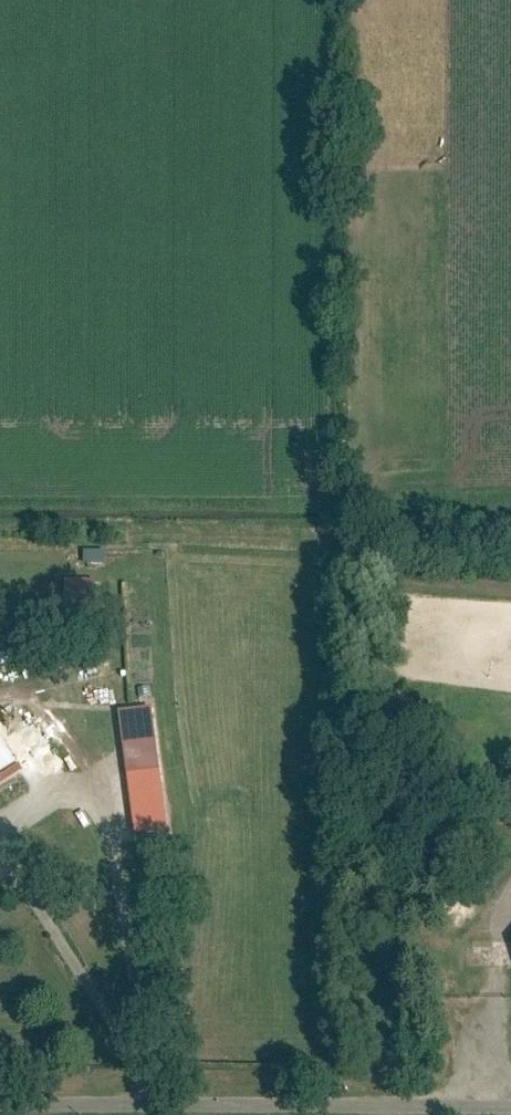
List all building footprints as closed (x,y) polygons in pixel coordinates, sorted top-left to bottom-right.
[(65,594),(64,621),(98,621),(98,594),(65,594)] [(0,713),(0,808),(63,773),(22,701),(0,713)] [(130,775),(163,770),(153,707),(119,713),(130,775)]
